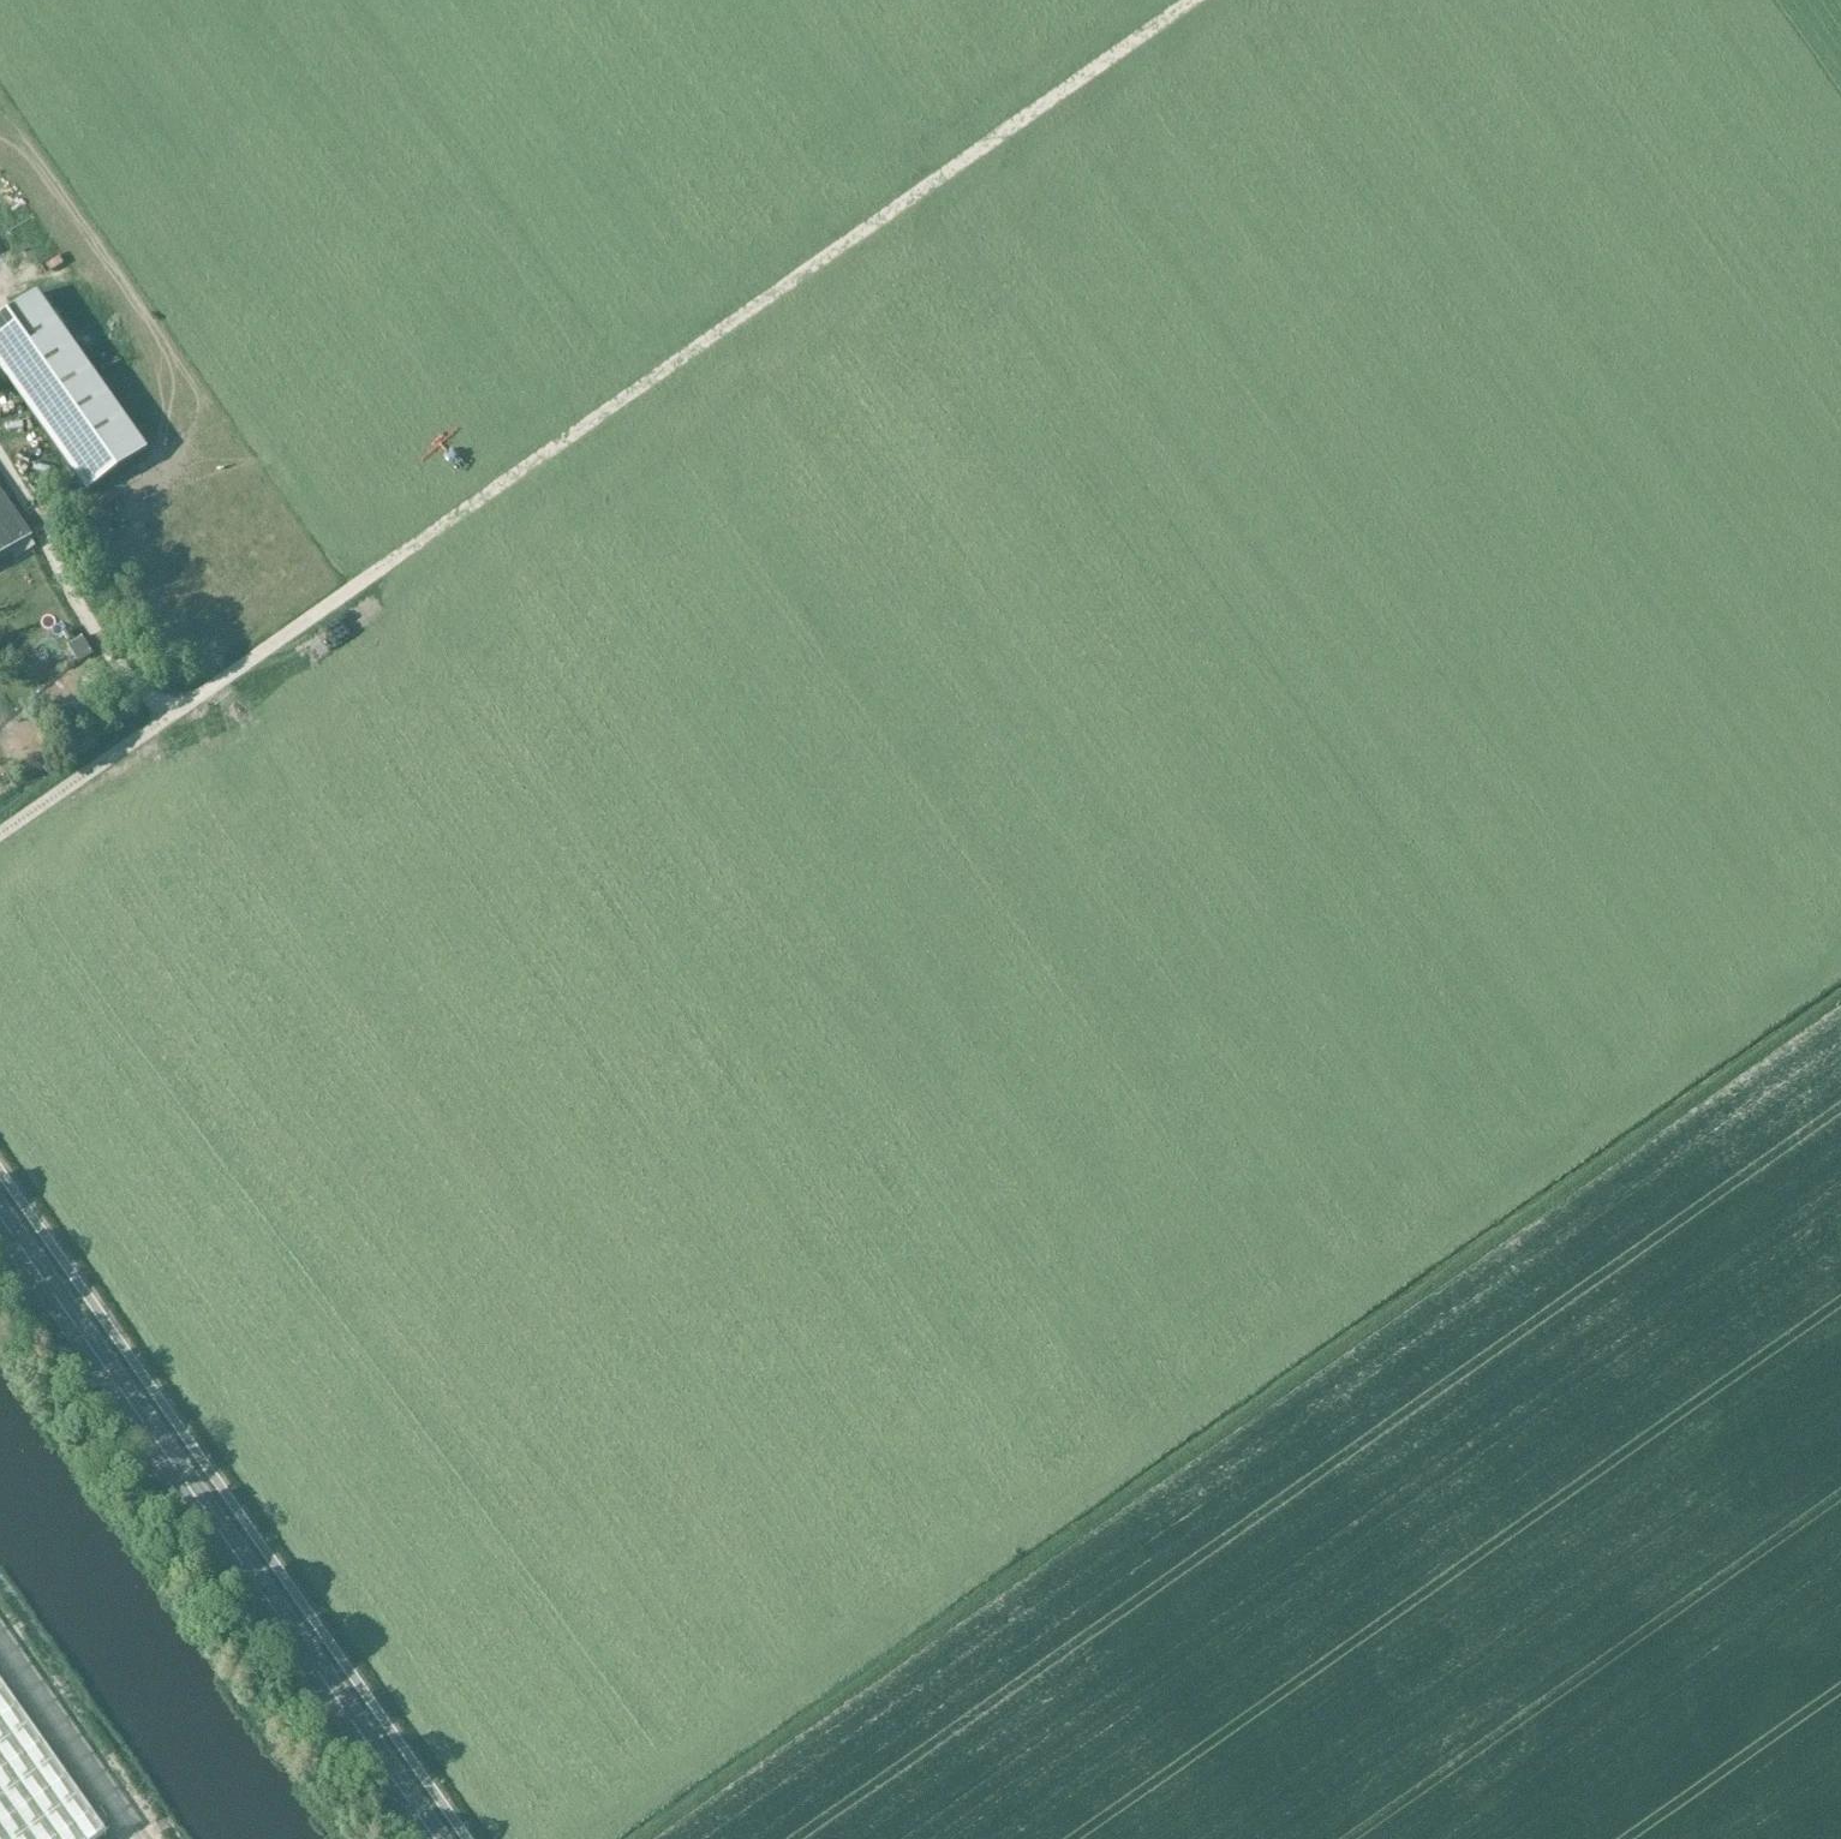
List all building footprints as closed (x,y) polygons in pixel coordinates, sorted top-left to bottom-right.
[(0,323),(0,369),(90,496),(149,454),(38,297),(0,323)] [(33,540),(0,493),(0,563),(33,540)] [(79,660),(91,652),(81,637),(69,645),(79,660)] [(11,735),(0,735),(0,746),(11,746),(11,735)] [(106,1835),(0,1684),(0,1838),(101,1838),(106,1835)]
